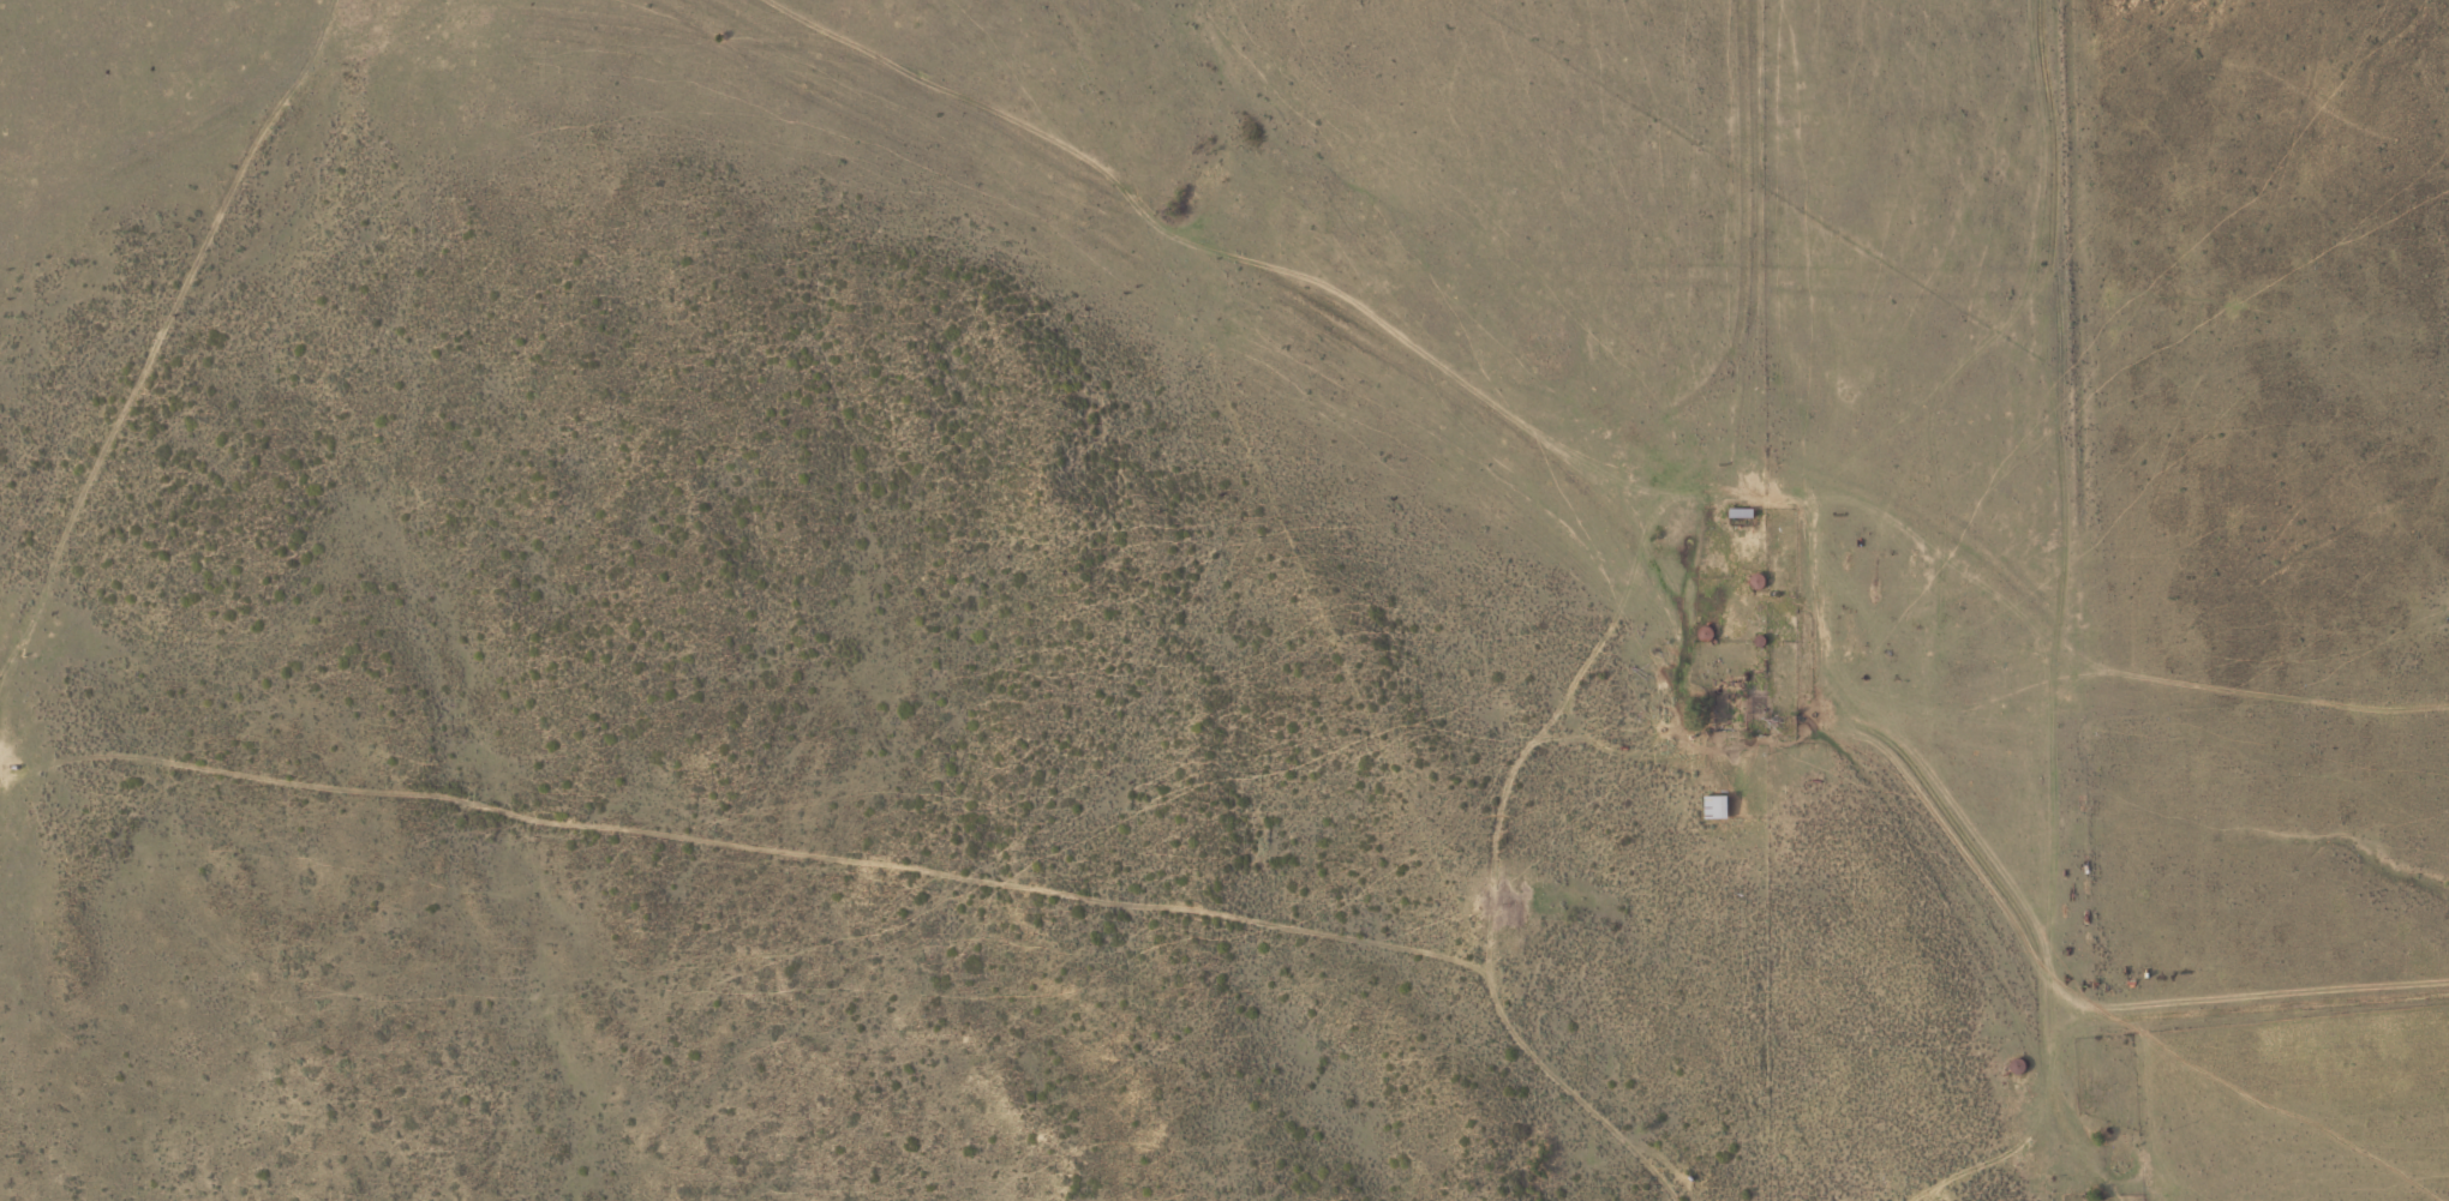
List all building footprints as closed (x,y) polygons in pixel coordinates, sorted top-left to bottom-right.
[(1757,509),(1734,509),(1734,518),(1757,518),(1757,509)] [(1756,575),(1753,586),(1766,589),(1769,578),(1756,575)] [(1708,796),(1708,820),(1734,820),(1734,796),(1708,796)]
